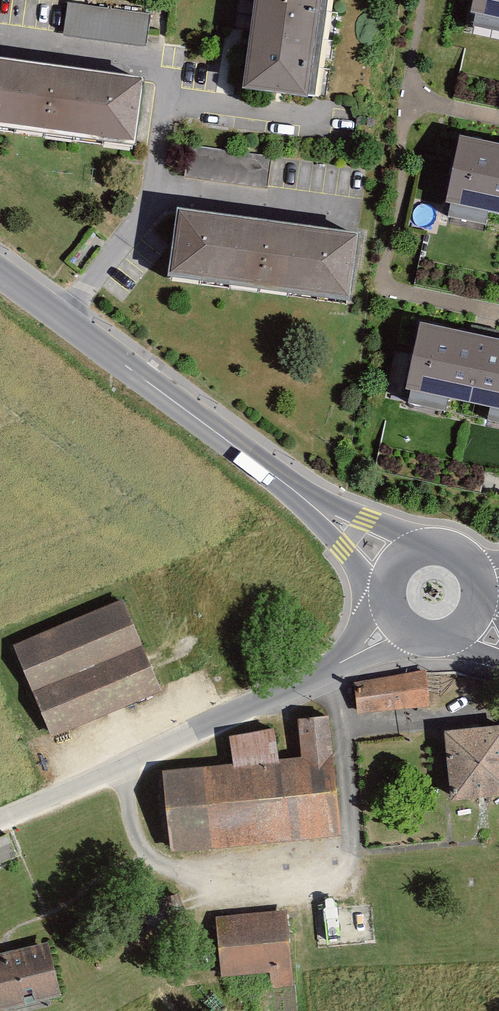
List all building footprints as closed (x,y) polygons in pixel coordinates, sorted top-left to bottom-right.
[(226,94),(300,106),(316,0),(241,0),(226,94)] [(472,12),(498,18),(498,0),(475,0),(472,12)] [(63,37),(146,41),(148,8),(65,4),(63,37)] [(0,65),(0,134),(122,153),(132,85),(0,65)] [(448,201),(498,213),(498,142),(462,134),(448,201)] [(350,241),(164,217),(155,288),(341,312),(350,241)] [(409,391),(498,410),(498,339),(423,323),(409,391)] [(44,748),(156,699),(121,618),(9,666),(44,748)] [(351,721),(424,712),(420,684),(348,693),(351,721)] [(160,865),(340,843),(325,724),(285,729),(290,768),(268,771),(264,740),(218,746),(220,768),(149,777),(160,865)] [(498,732),(434,737),(440,808),(498,803),(498,740),(498,732)] [(0,833),(0,866),(18,857),(5,831),(0,833)] [(216,984),(262,980),(264,995),(284,993),(277,918),(211,924),(216,984)] [(44,952),(0,962),(0,1010),(14,1010),(56,1001),(44,952)]
